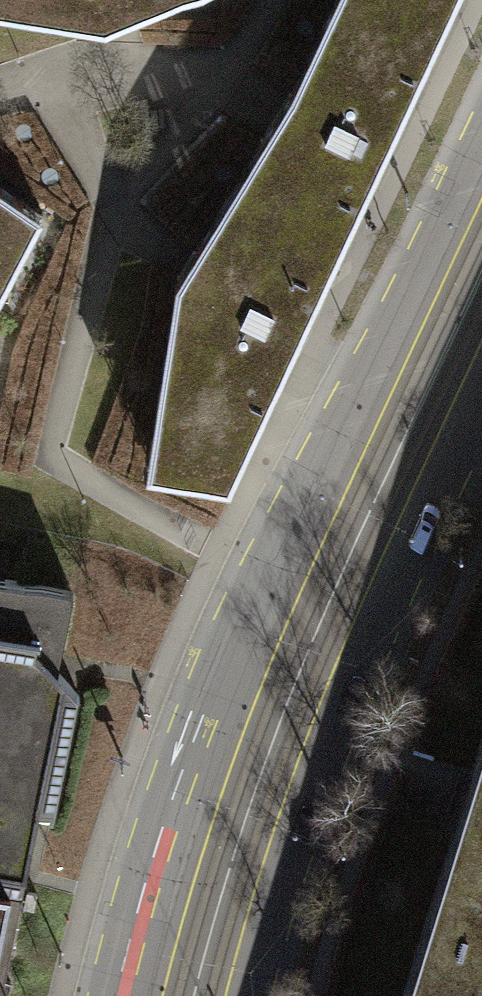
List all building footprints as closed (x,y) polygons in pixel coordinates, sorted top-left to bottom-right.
[(79,24),(108,29),(177,0),(0,0),(0,11),(79,24)] [(440,0),(335,0),(295,87),(292,92),(282,109),(264,138),(237,183),(339,240),(378,157),(450,4),(440,0)] [(339,240),(237,183),(197,244),(183,265),(176,277),(147,466),(174,471),(230,482),(339,240)] [(0,192),(0,270),(29,213),(0,192)] [(31,808),(46,811),(70,695),(48,671),(51,654),(64,592),(0,579),(0,955),(31,808)] [(471,770),(452,830),(411,961),(481,983),(481,733),(471,770)] [(411,961),(400,995),(481,995),(481,983),(411,961)]
